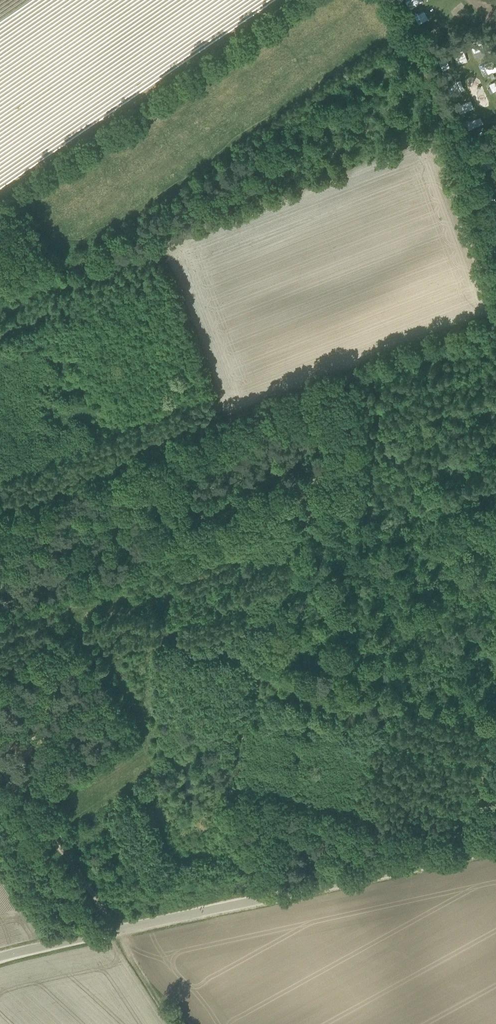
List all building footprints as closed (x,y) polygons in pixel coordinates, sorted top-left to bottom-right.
[(460,21),(468,15),(459,2),(450,8),(460,21)]
